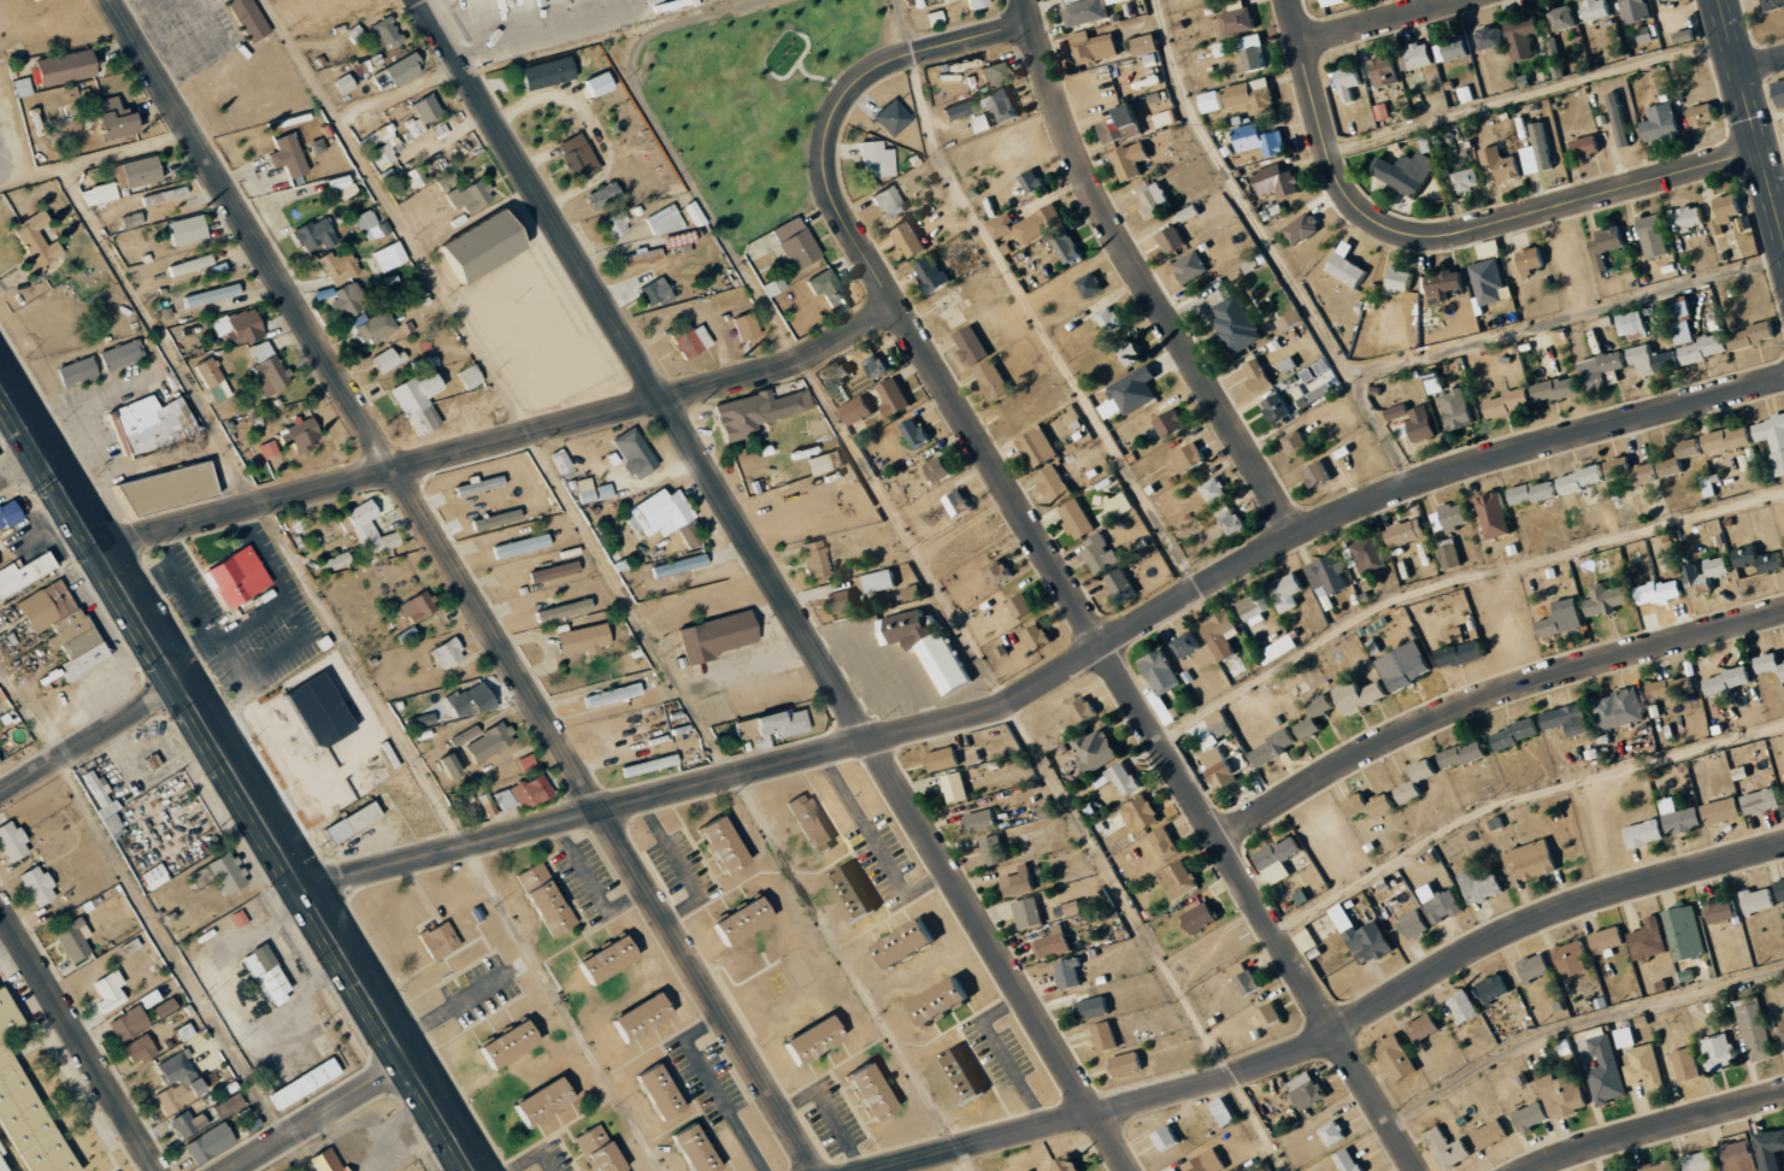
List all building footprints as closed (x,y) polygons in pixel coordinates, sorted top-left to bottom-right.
[(248,45),(268,34),(251,0),(225,0),(248,45)] [(513,0),(468,0),(473,23),(516,13),(513,0)] [(991,5),(989,0),(969,0),(971,10),(991,5)] [(1070,28),(1110,18),(1105,0),(1089,0),(1088,0),(1063,0),(1070,28)] [(1231,12),(1222,13),(1224,35),(1255,31),(1251,0),(1248,0),(1230,2),(1231,12)] [(1589,22),(1613,17),(1609,0),(1594,0),(1584,2),(1589,22)] [(1628,25),(1653,20),(1649,0),(1623,0),(1628,25)] [(1766,12),(1783,8),(1783,0),(1763,0),(1766,12)] [(1555,31),(1577,27),(1573,6),(1551,10),(1555,31)] [(929,26),(944,23),(941,10),(927,14),(929,26)] [(387,51),(404,42),(391,16),(374,24),(387,51)] [(1534,37),(1542,36),(1540,17),(1510,20),(1515,62),(1536,59),(1534,37)] [(1502,25),(1477,32),(1482,51),(1507,45),(1502,25)] [(1660,38),(1657,25),(1637,30),(1640,42),(1660,38)] [(1697,39),(1695,28),(1676,33),(1679,44),(1697,39)] [(1114,32),(1092,38),(1090,30),(1071,35),(1080,66),(1120,55),(1114,32)] [(1269,68),(1261,33),(1240,38),(1247,73),(1269,68)] [(1137,56),(1161,51),(1157,34),(1134,39),(1137,56)] [(1561,55),(1556,37),(1547,39),(1552,57),(1561,55)] [(1472,55),(1468,38),(1437,46),(1441,63),(1472,55)] [(1229,55),(1226,42),(1216,44),(1219,57),(1229,55)] [(1433,44),(1410,46),(1411,59),(1412,69),(1436,66),(1433,44)] [(94,50),(36,59),(40,86),(99,77),(94,50)] [(385,67),(394,87),(424,73),(415,53),(385,67)] [(1402,83),(1396,55),(1372,59),(1378,88),(1402,83)] [(576,81),(572,58),(522,67),(526,90),(576,81)] [(980,68),(984,85),(1009,79),(1004,62),(980,68)] [(1340,70),(1346,104),(1356,102),(1353,87),(1365,85),(1361,66),(1340,70)] [(615,89),(607,71),(586,80),(594,98),(615,89)] [(335,79),(341,94),(356,88),(350,74),(335,79)] [(1255,103),(1258,115),(1278,111),(1270,77),(1226,87),(1231,109),(1255,103)] [(1771,80),(1778,106),(1783,105),(1783,77),(1771,80)] [(1019,118),(1011,89),(977,100),(980,111),(996,106),(1001,124),(1019,118)] [(1206,114),(1225,109),(1220,90),(1201,95),(1206,114)] [(1169,100),(1167,92),(1151,95),(1152,104),(1169,100)] [(1610,95),(1622,149),(1632,147),(1620,93),(1610,95)] [(442,117),(433,95),(413,103),(422,125),(442,117)] [(139,133),(134,107),(121,110),(118,96),(96,100),(104,140),(139,133)] [(892,138),(914,119),(894,98),(873,117),(892,138)] [(943,109),(949,125),(971,116),(966,101),(943,109)] [(1651,108),(1653,120),(1644,122),(1648,143),(1683,136),(1676,102),(1651,108)] [(1376,106),(1380,122),(1392,118),(1388,103),(1376,106)] [(1690,109),(1695,129),(1720,122),(1715,103),(1690,109)] [(1144,125),(1136,104),(1121,110),(1123,116),(1101,124),(1109,146),(1132,137),(1129,131),(1144,125)] [(1177,123),(1174,110),(1156,115),(1158,127),(1177,123)] [(1640,143),(1635,115),(1627,116),(1632,144),(1640,143)] [(420,117),(403,122),(409,139),(425,134),(420,117)] [(1235,129),(1242,154),(1265,147),(1269,159),(1290,153),(1284,131),(1266,136),(1262,122),(1235,129)] [(1553,171),(1547,122),(1535,123),(1541,172),(1553,171)] [(369,151),(381,171),(398,161),(390,149),(401,142),(390,123),(362,140),(369,151)] [(308,173),(294,132),(274,140),(278,151),(268,154),(273,169),(284,165),(289,180),(308,173)] [(558,144),(576,183),(600,172),(583,133),(558,144)] [(1577,161),(1604,154),(1599,135),(1572,142),(1577,161)] [(325,150),(321,138),(308,143),(313,155),(325,150)] [(894,177),(893,149),(883,149),(882,141),(861,142),(862,178),(894,177)] [(1123,184),(1145,175),(1140,163),(1152,158),(1145,141),(1112,155),(1123,184)] [(1523,178),(1518,156),(1505,159),(1502,146),(1482,151),(1486,169),(1496,166),(1501,183),(1523,178)] [(1371,172),(1419,199),(1439,164),(1419,153),(1416,159),(1405,153),(1398,165),(1380,155),(1371,172)] [(163,179),(157,155),(113,166),(119,190),(163,179)] [(1280,191),(1282,199),(1302,194),(1296,170),(1286,173),(1284,164),(1256,171),(1263,195),(1280,191)] [(405,173),(414,190),(427,182),(417,166),(405,173)] [(1022,176),(1030,196),(1047,188),(1039,169),(1022,176)] [(1455,173),(1458,192),(1482,188),(1479,169),(1455,173)] [(458,182),(453,172),(437,180),(442,190),(458,182)] [(357,194),(350,174),(327,181),(330,190),(338,188),(341,199),(357,194)] [(462,205),(467,214),(494,201),(483,179),(457,191),(456,188),(445,193),(453,209),(462,205)] [(585,196),(594,212),(623,197),(614,180),(585,196)] [(118,199),(114,182),(82,190),(86,207),(118,199)] [(1149,220),(1174,206),(1161,182),(1141,193),(1147,204),(1142,207),(1149,220)] [(873,196),(887,223),(907,213),(893,185),(873,196)] [(1744,214),(1739,194),(1717,199),(1722,219),(1711,222),(1715,237),(1726,234),(1724,226),(1736,223),(1734,217),(1744,214)] [(178,214),(192,210),(188,196),(174,200),(178,214)] [(683,227),(675,205),(645,216),(653,238),(683,227)] [(1026,244),(1066,223),(1056,205),(1016,226),(1026,244)] [(1684,232),(1707,226),(1702,205),(1679,211),(1684,232)] [(362,241),(382,237),(376,209),(356,214),(362,241)] [(444,242),(464,283),(529,251),(508,210),(444,242)] [(65,255),(57,240),(47,246),(38,230),(49,224),(42,212),(14,228),(32,260),(27,263),(33,273),(65,255)] [(144,224),(140,212),(120,217),(124,230),(144,224)] [(629,233),(623,212),(604,218),(611,238),(629,233)] [(1322,231),(1312,213),(1285,228),(1295,246),(1322,231)] [(168,224),(174,247),(209,238),(203,214),(168,224)] [(1018,232),(1011,214),(990,222),(997,240),(1018,232)] [(1648,259),(1670,255),(1663,214),(1642,217),(1648,259)] [(338,242),(324,215),(292,232),(304,253),(321,244),(324,249),(338,242)] [(772,231),(795,272),(822,256),(799,216),(772,231)] [(909,260),(928,251),(913,222),(894,231),(909,260)] [(1600,274),(1610,271),(1605,253),(1628,247),(1622,225),(1600,231),(1602,240),(1592,242),(1600,274)] [(1188,247),(1179,226),(1160,234),(1169,255),(1188,247)] [(688,241),(684,232),(665,241),(669,250),(688,241)] [(1055,243),(1065,265),(1084,257),(1074,234),(1055,243)] [(1356,246),(1345,240),(1328,273),(1360,289),(1370,270),(1349,260),(1356,246)] [(372,252),(381,272),(407,261),(399,241),(372,252)] [(1518,253),(1523,275),(1549,268),(1543,247),(1518,253)] [(360,274),(349,248),(332,256),(331,252),(318,258),(331,287),(360,274)] [(660,248),(623,254),(625,267),(663,260),(660,248)] [(1209,272),(1199,251),(1174,262),(1184,284),(1209,272)] [(950,286),(937,256),(916,264),(929,295),(950,286)] [(169,264),(171,275),(214,268),(213,257),(169,264)] [(1505,301),(1502,290),(1507,289),(1499,258),(1472,266),(1483,307),(1505,301)] [(822,292),(831,308),(848,299),(830,267),(806,281),(814,296),(822,292)] [(1394,268),(1390,288),(1412,293),(1417,273),(1394,268)] [(1440,294),(1441,302),(1452,300),(1450,292),(1467,289),(1463,268),(1428,274),(1432,295),(1440,294)] [(1079,281),(1088,299),(1105,291),(1096,273),(1079,281)] [(769,298),(787,289),(781,276),(763,285),(769,298)] [(646,309),(673,299),(665,278),(638,288),(646,309)] [(343,311),(347,318),(370,305),(357,282),(326,299),(335,315),(343,311)] [(188,309),(241,295),(239,283),(184,297),(188,309)] [(1264,341),(1241,293),(1214,306),(1220,318),(1215,321),(1232,356),(1264,341)] [(1672,322),(1695,318),(1692,297),(1668,301),(1672,322)] [(1097,315),(1109,335),(1125,325),(1114,306),(1097,315)] [(227,335),(230,346),(264,337),(256,308),(211,321),(216,338),(227,335)] [(397,331),(388,310),(353,326),(360,343),(369,339),(371,343),(397,331)] [(1278,322),(1284,333),(1306,321),(1300,310),(1278,322)] [(1620,315),(1624,335),(1648,331),(1644,311),(1620,315)] [(742,344),(762,337),(753,312),(733,320),(742,344)] [(1678,345),(1697,340),(1692,321),(1673,326),(1678,345)] [(703,322),(672,334),(682,360),(713,348),(703,322)] [(1735,348),(1778,342),(1775,324),(1732,331),(1735,348)] [(992,357),(975,325),(955,335),(972,367),(992,357)] [(1730,353),(1725,334),(1680,346),(1685,364),(1730,353)] [(145,358),(138,339),(100,353),(107,372),(145,358)] [(274,354),(268,340),(250,348),(256,362),(274,354)] [(1121,350),(1131,368),(1148,358),(1137,341),(1121,350)] [(1630,349),(1634,366),(1639,365),(1642,377),(1681,367),(1676,349),(1654,355),(1651,344),(1630,349)] [(371,358),(381,375),(404,361),(395,345),(371,358)] [(1619,370),(1628,368),(1624,352),(1582,360),(1589,391),(1621,384),(1619,370)] [(291,384),(275,354),(252,367),(258,378),(253,380),(264,399),(291,384)] [(872,380),(888,373),(879,354),(864,361),(872,380)] [(64,387),(98,375),(91,356),(57,368),(64,387)] [(232,395),(211,357),(195,366),(215,404),(232,395)] [(1013,391),(995,359),(976,370),(993,402),(1013,391)] [(1245,366),(1256,392),(1273,386),(1262,359),(1245,366)] [(1310,386),(1334,373),(1326,360),(1303,372),(1310,386)] [(467,391),(484,382),(474,364),(457,373),(467,391)] [(1158,378),(1151,364),(1110,387),(1127,417),(1159,399),(1150,382),(1158,378)] [(391,390),(417,439),(442,426),(428,398),(445,389),(436,372),(415,383),(413,378),(391,390)] [(1539,404),(1582,394),(1578,375),(1535,385),(1539,404)] [(1432,395),(1446,391),(1441,376),(1427,381),(1432,395)] [(877,387),(892,417),(913,407),(897,377),(877,387)] [(715,404),(725,442),(760,434),(757,423),(814,409),(809,389),(772,398),(770,390),(715,404)] [(1475,426),(1467,389),(1443,394),(1450,431),(1475,426)] [(1533,406),(1530,390),(1487,398),(1491,419),(1521,414),(1520,408),(1533,406)] [(197,434),(185,397),(157,406),(154,396),(108,411),(124,458),(197,434)] [(874,415),(867,396),(842,406),(850,426),(874,415)] [(1390,422),(1411,413),(1407,403),(1386,411),(1390,422)] [(1417,443),(1439,436),(1430,407),(1393,419),(1400,440),(1414,435),(1417,443)] [(1155,420),(1164,440),(1189,430),(1180,409),(1155,420)] [(1783,476),(1783,415),(1755,422),(1760,442),(1772,439),(1781,477),(1783,476)] [(915,449),(931,439),(917,416),(901,426),(915,449)] [(278,431),(285,447),(292,444),(296,454),(323,442),(313,417),(278,431)] [(1754,442),(1749,424),(1706,436),(1710,454),(1754,442)] [(660,465),(633,426),(610,441),(637,481),(660,465)] [(1037,470),(1061,456),(1045,427),(1020,441),(1037,470)] [(1311,452),(1303,430),(1285,436),(1293,458),(1311,452)] [(1683,459),(1704,453),(1700,437),(1679,443),(1683,459)] [(265,460),(280,454),(274,440),(259,445),(265,460)] [(1208,464),(1201,444),(1174,453),(1181,473),(1208,464)] [(559,474),(573,467),(563,449),(550,456),(559,474)] [(806,459),(811,475),(841,467),(837,450),(806,459)] [(937,484),(954,475),(945,456),(927,464),(937,484)] [(1634,486),(1660,481),(1657,463),(1634,467),(1632,456),(1610,460),(1613,480),(1633,477),(1634,486)] [(1662,461),(1666,477),(1687,472),(1683,456),(1662,461)] [(122,482),(129,516),(219,498),(212,463),(122,482)] [(1304,471),(1312,490),(1333,482),(1325,463),(1304,471)] [(1073,499),(1061,464),(1038,473),(1046,496),(1053,494),(1057,505),(1073,499)] [(1565,493),(1607,483),(1603,465),(1561,476),(1565,493)] [(1717,495),(1712,474),(1701,476),(1706,498),(1717,495)] [(505,486),(503,475),(456,486),(458,496),(505,486)] [(582,504),(597,499),(590,476),(575,481),(582,504)] [(1228,496),(1220,478),(1201,486),(1210,505),(1228,496)] [(1511,490),(1516,507),(1558,496),(1554,479),(1511,490)] [(622,513),(638,541),(658,530),(662,536),(695,518),(679,488),(668,494),(665,490),(622,513)] [(957,518),(974,508),(963,489),(946,498),(957,518)] [(1512,534),(1504,491),(1479,496),(1487,539),(1512,534)] [(1115,520),(1136,509),(1127,492),(1106,504),(1115,520)] [(25,516),(13,497),(0,504),(0,530),(25,516)] [(402,542),(394,528),(382,535),(374,520),(381,516),(371,498),(346,512),(363,544),(370,539),(378,555),(402,542)] [(1077,542),(1097,531),(1079,499),(1060,509),(1077,542)] [(1464,502),(1431,512),(1438,532),(1448,529),(1448,531),(1471,524),(1464,502)] [(475,531),(522,518),(519,507),(473,520),(475,531)] [(1230,537),(1247,528),(1237,508),(1220,518),(1230,537)] [(1392,547),(1428,537),(1423,518),(1386,528),(1392,547)] [(680,527),(688,547),(702,542),(697,528),(688,532),(685,525),(680,527)] [(497,559),(551,545),(548,532),(494,547),(497,559)] [(1113,551),(1101,533),(1081,545),(1101,576),(1124,561),(1116,549),(1113,551)] [(1360,564),(1364,574),(1387,565),(1376,537),(1344,548),(1351,567),(1360,564)] [(810,579),(830,573),(822,539),(801,544),(810,579)] [(1433,563),(1429,542),(1421,543),(1426,565),(1433,563)] [(1438,548),(1445,571),(1464,565),(1457,543),(1438,548)] [(203,572),(225,611),(272,584),(250,545),(203,572)] [(1739,567),(1763,564),(1764,573),(1783,571),(1783,553),(1761,555),(1759,545),(1737,548),(1739,567)] [(0,569),(0,599),(58,567),(49,551),(21,565),(18,560),(0,569)] [(325,560),(329,571),(352,562),(347,551),(325,560)] [(655,579),(709,565),(706,552),(652,567),(655,579)] [(1317,590),(1328,586),(1331,595),(1351,588),(1338,554),(1308,565),(1317,590)] [(1716,593),(1714,577),(1733,574),(1730,556),(1708,560),(1710,573),(1700,575),(1699,565),(1688,567),(1692,596),(1716,593)] [(986,567),(997,587),(1014,577),(1003,557),(986,567)] [(532,581),(580,574),(579,562),(530,569),(532,581)] [(870,594),(898,586),(893,568),(865,576),(870,594)] [(1135,591),(1124,569),(1106,577),(1118,600),(1135,591)] [(1284,598),(1278,601),(1284,614),(1302,606),(1296,594),(1307,590),(1298,571),(1277,581),(1284,598)] [(35,632),(77,608),(59,578),(17,603),(35,632)] [(1642,604),(1685,599),(1683,580),(1639,585),(1642,604)] [(1591,618),(1618,611),(1617,606),(1634,602),(1630,585),(1610,590),(1608,582),(1593,585),(1596,598),(1587,600),(1591,618)] [(1263,614),(1274,608),(1264,589),(1239,603),(1252,627),(1267,620),(1263,614)] [(827,615),(856,611),(853,590),(824,595),(827,615)] [(400,603),(408,624),(437,613),(428,592),(400,603)] [(1037,609),(1026,593),(1010,603),(1021,619),(1037,609)] [(1539,621),(1545,639),(1587,626),(1578,596),(1556,603),(1560,615),(1539,621)] [(539,619),(592,612),(590,601),(537,608),(539,619)] [(51,623),(57,634),(47,639),(53,649),(61,645),(69,660),(59,665),(68,681),(110,658),(82,606),(51,623)] [(1203,624),(1231,676),(1244,670),(1239,661),(1232,665),(1229,661),(1239,655),(1231,639),(1242,633),(1230,609),(1203,624)] [(687,666),(717,658),(716,652),(760,641),(752,610),(678,628),(687,666)] [(949,697),(975,683),(942,625),(931,627),(929,618),(924,610),(880,618),(885,646),(907,641),(912,651),(922,649),(949,697)] [(556,634),(561,656),(586,650),(588,656),(600,653),(599,647),(612,644),(606,622),(556,634)] [(1027,632),(1038,651),(1054,642),(1043,622),(1027,632)] [(1203,648),(1193,631),(1173,641),(1183,659),(1203,648)] [(1300,647),(1291,633),(1260,652),(1268,665),(1300,647)] [(442,673),(467,663),(457,638),(432,648),(442,673)] [(1442,670),(1487,658),(1483,639),(1437,650),(1442,670)] [(1379,658),(1392,691),(1435,675),(1421,641),(1379,658)] [(1166,727),(1177,722),(1163,696),(1184,684),(1164,649),(1141,661),(1157,691),(1149,695),(1166,727)] [(1783,662),(1781,652),(1759,655),(1762,674),(1783,670),(1783,662)] [(1707,675),(1710,694),(1754,686),(1751,668),(1707,675)] [(1650,686),(1655,703),(1697,690),(1692,673),(1650,686)] [(1390,696),(1381,680),(1364,690),(1357,677),(1336,689),(1352,717),(1390,696)] [(643,694),(640,682),(586,696),(589,708),(643,694)] [(495,708),(488,683),(448,694),(455,719),(495,708)] [(1647,719),(1638,688),(1596,700),(1605,731),(1647,719)] [(1317,717),(1336,711),(1331,695),(1311,701),(1317,717)] [(1071,706),(1080,724),(1099,715),(1090,697),(1071,706)] [(1593,732),(1588,704),(1544,711),(1547,730),(1570,726),(1572,736),(1593,732)] [(805,709),(791,713),(790,709),(757,717),(762,736),(775,732),(777,739),(810,730),(805,709)] [(1201,737),(1208,749),(1236,733),(1223,710),(1187,731),(1194,742),(1201,737)] [(413,728),(436,723),(434,713),(411,717),(413,728)] [(1298,726),(1306,740),(1325,731),(1317,716),(1298,726)] [(758,737),(756,719),(737,721),(739,739),(758,737)] [(1542,738),(1537,719),(1494,730),(1498,749),(1542,738)] [(476,763),(516,744),(506,723),(466,742),(476,763)] [(450,738),(455,748),(481,734),(477,724),(450,738)] [(1074,739),(1087,772),(1121,760),(1108,726),(1074,739)] [(1300,745),(1291,728),(1252,750),(1261,767),(1300,745)] [(1442,754),(1448,770),(1489,755),(1483,739),(1442,754)] [(928,754),(933,773),(961,765),(956,746),(928,754)] [(1203,756),(1222,792),(1241,782),(1221,746),(1203,756)] [(1229,758),(1236,769),(1247,762),(1240,751),(1229,758)] [(163,765),(155,752),(144,759),(152,772),(163,765)] [(453,780),(465,773),(453,752),(441,759),(453,780)] [(519,759),(521,768),(534,765),(532,756),(519,759)] [(1398,788),(1404,804),(1425,796),(1420,782),(1439,774),(1432,759),(1410,767),(1415,781),(1398,788)] [(1141,788),(1126,761),(1109,771),(1124,798),(1141,788)] [(556,794),(547,771),(510,787),(520,809),(556,794)] [(950,805),(970,800),(964,772),(944,776),(950,805)] [(126,832),(114,810),(115,810),(95,773),(85,778),(101,808),(96,810),(111,839),(126,832)] [(1783,808),(1778,787),(1744,796),(1749,817),(1783,808)] [(501,811),(515,805),(509,788),(494,793),(501,811)] [(786,804),(819,857),(839,846),(806,792),(786,804)] [(1379,819),(1399,810),(1391,792),(1370,802),(1366,792),(1344,801),(1351,818),(1374,808),(1379,819)] [(1163,821),(1149,795),(1125,807),(1139,834),(1163,821)] [(1670,836),(1704,827),(1699,806),(1679,811),(1675,796),(1661,800),(1670,836)] [(1710,826),(1744,817),(1739,796),(1704,806),(1710,826)] [(383,816),(374,800),(326,829),(335,844),(383,816)] [(998,828),(995,809),(966,815),(969,834),(998,828)] [(1128,823),(1121,810),(1096,824),(1103,837),(1128,823)] [(753,861),(725,814),(699,830),(727,877),(753,861)] [(29,854),(16,820),(0,826),(0,842),(8,863),(29,854)] [(1631,849),(1666,842),(1661,820),(1627,827),(1631,849)] [(1151,835),(1167,862),(1183,852),(1167,826),(1151,835)] [(1274,885),(1311,862),(1295,834),(1257,857),(1274,885)] [(988,866),(1007,862),(1000,835),(982,839),(988,866)] [(1559,872),(1551,840),(1506,851),(1509,866),(1519,863),(1524,881),(1559,872)] [(225,897),(249,882),(231,851),(188,876),(196,891),(215,880),(225,897)] [(1161,873),(1177,900),(1200,887),(1185,860),(1161,873)] [(522,888),(549,878),(543,864),(516,874),(522,888)] [(1020,866),(1022,873),(1003,879),(1008,898),(1037,890),(1029,864),(1020,866)] [(855,925),(879,911),(851,865),(827,879),(855,925)] [(58,899),(48,872),(41,875),(38,867),(22,873),(34,908),(58,899)] [(1461,875),(1471,905),(1505,894),(1498,873),(1478,879),(1476,870),(1461,875)] [(579,922),(550,880),(526,896),(556,938),(579,922)] [(1438,896),(1434,883),(1421,888),(1434,923),(1464,912),(1456,890),(1438,896)] [(1743,894),(1749,915),(1777,907),(1771,886),(1743,894)] [(777,919),(763,896),(713,924),(727,948),(777,919)] [(1021,930),(1044,924),(1037,897),(1013,903),(1021,930)] [(1710,921),(1738,919),(1737,899),(1708,901),(1710,921)] [(1070,917),(1084,913),(1081,900),(1066,904),(1070,917)] [(1184,913),(1193,934),(1221,922),(1212,901),(1184,913)] [(1360,931),(1344,902),(1331,909),(1364,967),(1396,949),(1380,920),(1360,931)] [(1708,954),(1695,903),(1664,911),(1677,962),(1708,954)] [(1410,940),(1431,931),(1422,909),(1401,918),(1410,940)] [(1340,929),(1332,912),(1307,924),(1315,941),(1340,929)] [(1646,917),(1649,927),(1629,932),(1637,960),(1668,952),(1658,914),(1646,917)] [(85,925),(81,917),(54,930),(69,964),(92,954),(80,927),(85,925)] [(419,936),(433,962),(462,946),(447,920),(419,936)] [(880,943),(891,967),(940,946),(929,921),(880,943)] [(1052,927),(1054,936),(1035,941),(1039,961),(1072,952),(1064,924),(1052,927)] [(1591,935),(1597,953),(1626,943),(1619,925),(1591,935)] [(641,962),(630,937),(581,958),(591,983),(641,962)] [(1564,978),(1591,970),(1582,939),(1554,948),(1564,978)] [(241,957),(251,979),(257,976),(272,1007),(293,997),(267,944),(241,957)] [(1520,962),(1529,982),(1553,971),(1544,951),(1520,962)] [(1055,964),(1064,991),(1083,985),(1077,968),(1083,966),(1080,956),(1055,964)] [(1264,989),(1248,961),(1233,969),(1248,997),(1264,989)] [(125,983),(117,969),(92,982),(102,1000),(96,1003),(103,1014),(127,1001),(119,986),(125,983)] [(1478,984),(1487,1005),(1512,994),(1503,973),(1478,984)] [(974,999),(960,976),(911,1007),(925,1030),(974,999)] [(145,1009),(161,1000),(156,989),(139,998),(145,1009)] [(1480,1016),(1469,990),(1450,998),(1461,1024),(1480,1016)] [(675,1016),(661,992),(614,1019),(628,1043),(675,1016)] [(1081,1022),(1111,1015),(1107,996),(1077,1003),(1081,1022)] [(18,1028),(0,997),(0,1039),(18,1028)] [(179,1008),(172,997),(152,1008),(159,1020),(179,1008)] [(1751,1063),(1774,1058),(1762,1001),(1739,1006),(1751,1063)] [(1259,1011),(1267,1029),(1284,1021),(1276,1003),(1259,1011)] [(150,1024),(138,1004),(108,1023),(120,1043),(150,1024)] [(1442,1030),(1432,1011),(1409,1024),(1419,1042),(1442,1030)] [(784,1044),(798,1068),(847,1037),(833,1014),(784,1044)] [(542,1042),(528,1019),(479,1049),(493,1071),(542,1042)] [(1119,1048),(1111,1021),(1092,1027),(1101,1054),(1119,1048)] [(1617,1030),(1620,1048),(1637,1044),(1634,1026),(1617,1030)] [(1398,1083),(1420,1071),(1400,1032),(1377,1044),(1398,1083)] [(157,1054),(147,1033),(122,1046),(133,1067),(157,1054)] [(1628,1097),(1611,1033),(1591,1038),(1598,1066),(1589,1068),(1598,1104),(1628,1097)] [(1701,1040),(1709,1072),(1737,1065),(1730,1033),(1701,1040)] [(1622,1052),(1631,1086),(1651,1081),(1653,1090),(1666,1087),(1655,1043),(1622,1052)] [(1701,1076),(1692,1046),(1672,1053),(1681,1082),(1701,1076)] [(962,1108),(987,1096),(971,1062),(969,1064),(961,1049),(939,1060),(962,1108)] [(21,1170),(74,1170),(76,1170),(0,1050),(0,1135),(21,1170)] [(206,1093),(184,1050),(155,1065),(167,1089),(154,1095),(164,1115),(206,1093)] [(1116,1077),(1145,1070),(1140,1051),(1111,1059),(1116,1077)] [(270,1093),(278,1109),(342,1074),(333,1058),(270,1093)] [(901,1109),(873,1062),(847,1077),(875,1124),(901,1109)] [(689,1108),(661,1063),(638,1077),(665,1123),(689,1108)] [(1302,1110),(1327,1099),(1315,1070),(1290,1082),(1302,1110)] [(1579,1074),(1558,1079),(1556,1070),(1540,1074),(1552,1118),(1588,1109),(1579,1074)] [(513,1105),(527,1129),(577,1100),(563,1076),(513,1105)] [(244,1107),(239,1095),(213,1105),(217,1117),(244,1107)] [(1240,1119),(1227,1096),(1214,1104),(1227,1127),(1240,1119)] [(1523,1132),(1551,1120),(1543,1100),(1515,1112),(1523,1132)] [(192,1119),(187,1110),(170,1120),(182,1141),(208,1124),(201,1113),(192,1119)] [(1511,1137),(1503,1118),(1474,1130),(1482,1149),(1511,1137)] [(1331,1146),(1348,1137),(1339,1119),(1322,1128),(1331,1146)] [(692,1170),(721,1170),(701,1122),(676,1133),(692,1170)] [(195,1165),(236,1144),(225,1123),(184,1143),(195,1165)] [(574,1140),(583,1153),(608,1137),(599,1124),(574,1140)] [(1426,1133),(1447,1170),(1474,1156),(1464,1137),(1451,1144),(1441,1125),(1426,1133)] [(1181,1145),(1175,1126),(1156,1132),(1161,1150),(1181,1145)] [(1767,1170),(1783,1170),(1780,1151),(1783,1150),(1783,1128),(1759,1134),(1767,1170)] [(1727,1170),(1757,1170),(1753,1139),(1723,1143),(1727,1170)] [(587,1157),(595,1170),(629,1170),(612,1142),(587,1157)] [(318,1170),(346,1170),(332,1146),(310,1157),(318,1170)] [(1346,1170),(1364,1170),(1353,1147),(1338,1154),(1346,1170)] [(0,1149),(0,1170),(11,1170),(0,1149)] [(1227,1169),(1218,1149),(1184,1164),(1187,1170),(1222,1170),(1227,1169)] [(1718,1170),(1714,1150),(1684,1156),(1687,1170),(1714,1170),(1718,1170)] [(1061,1170),(1085,1170),(1073,1153),(1056,1164),(1061,1170)] [(1675,1159),(1644,1166),(1645,1170),(1678,1170),(1675,1159)]
